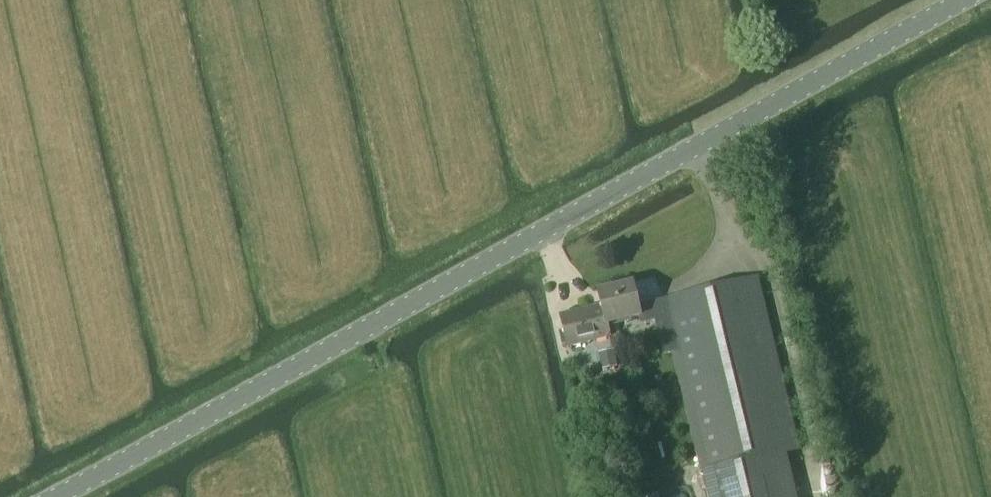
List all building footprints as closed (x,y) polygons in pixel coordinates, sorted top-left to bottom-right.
[(638,317),(640,325),(665,319),(707,496),(797,496),(786,455),(800,451),(758,276),(638,306),(640,317),(638,317)] [(600,306),(575,313),(559,317),(563,332),(558,333),(562,347),(567,345),(567,348),(609,337),(606,325),(638,317),(640,317),(638,306),(632,283),(597,292),(600,306)] [(617,366),(614,349),(598,353),(602,369),(617,366)]
